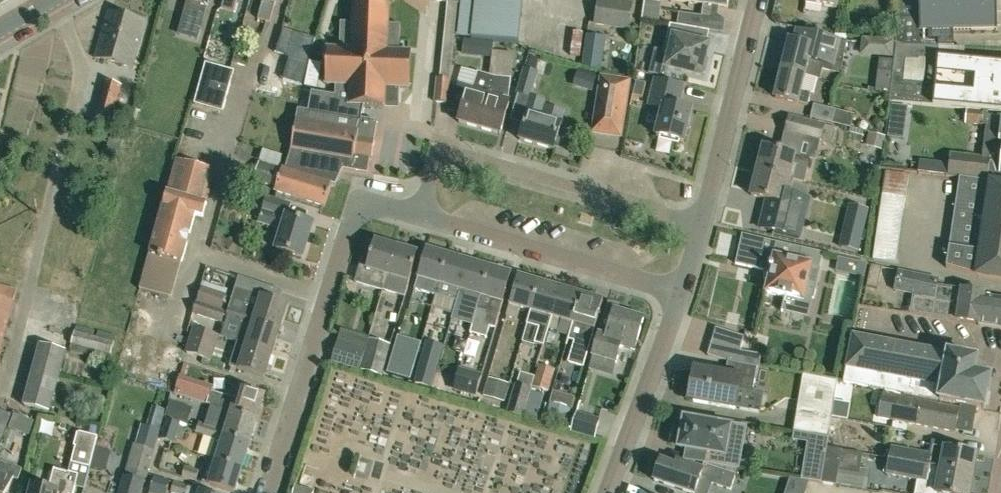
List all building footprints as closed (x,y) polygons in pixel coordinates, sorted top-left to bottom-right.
[(208,0),(186,0),(192,2),(189,14),(180,11),(169,51),(194,58),(205,18),(203,17),(206,5),(208,0)] [(221,8),(234,12),(237,0),(224,0),(221,8)] [(276,0),(263,0),(258,18),(270,22),(276,0)] [(493,41),(518,44),(523,0),(475,0),(470,39),(479,40),(493,41)] [(633,3),(617,0),(599,0),(595,22),(628,28),(633,3)] [(662,2),(648,0),(645,0),(642,19),(659,21),(662,2)] [(895,44),(919,44),(937,45),(936,38),(929,38),(929,30),(997,30),(996,1),(1000,0),(901,0),(895,44)] [(389,23),(389,2),(354,1),(353,22),(341,21),(340,48),(328,48),(326,84),(336,85),(336,96),(364,105),(385,105),(385,100),(399,100),(399,87),(410,87),(411,51),(399,51),(401,24),(389,23)] [(132,68),(145,21),(107,11),(95,57),(132,68)] [(700,27),(702,15),(679,12),(677,24),(700,27)] [(706,72),(709,57),(705,56),(708,44),(698,42),(696,37),(698,27),(670,23),(664,51),(667,54),(670,55),(668,66),(701,74),(702,71),(706,72)] [(283,78),(302,83),(315,39),(283,30),(277,52),(289,56),(283,78)] [(601,72),(606,37),(586,34),(581,66),(601,72)] [(451,79),(455,35),(444,35),(439,77),(436,77),(434,101),(448,102),(451,79)] [(790,38),(782,68),(804,74),(803,76),(820,80),(823,68),(841,73),(846,40),(835,37),(825,35),(824,37),(822,46),(793,39),(790,38)] [(492,57),(493,41),(479,40),(477,55),(492,57)] [(937,57),(937,45),(919,44),(895,44),(892,71),(892,73),(1000,87),(1000,63),(937,57)] [(512,65),(514,52),(493,50),(492,63),(512,65)] [(230,85),(234,71),(205,62),(201,78),(230,85)] [(511,77),(512,65),(492,63),(490,75),(478,71),(472,91),(468,89),(458,120),(479,126),(495,76),(507,77),(511,77)] [(531,98),(538,72),(523,67),(515,93),(531,98)] [(807,103),(810,92),(800,89),(803,76),(804,74),(782,68),(775,96),(797,102),(797,101),(807,103)] [(890,93),(892,73),(892,71),(879,69),(876,91),(890,93)] [(892,73),(890,93),(889,100),(966,108),(989,110),(1000,111),(1000,87),(892,73)] [(499,133),(509,102),(500,99),(507,77),(495,76),(479,126),(499,133)] [(621,133),(629,81),(603,76),(595,130),(621,133)] [(223,111),(230,85),(201,78),(194,103),(223,111)] [(684,140),(691,109),(678,105),(683,85),(656,78),(649,103),(663,107),(657,133),(684,140)] [(633,94),(642,97),(646,83),(637,80),(633,94)] [(118,125),(122,112),(114,110),(120,85),(105,81),(95,119),(118,125)] [(361,118),(364,105),(336,96),(313,92),(309,112),(299,111),(298,120),(296,120),(291,150),(285,168),(282,167),(275,191),(325,206),(332,183),(329,182),(334,166),(367,172),(369,157),(372,157),(377,121),(361,118)] [(562,122),(565,111),(544,105),(545,103),(529,99),(526,112),(529,112),(521,138),(555,148),(562,122)] [(851,128),(855,114),(835,109),(813,104),(810,117),(851,128)] [(908,106),(892,104),(888,135),(903,137),(908,106)] [(989,110),(966,108),(965,123),(981,124),(981,125),(986,126),(982,157),(951,153),(950,163),(920,159),(918,171),(949,174),(960,175),(987,178),(988,168),(1000,169),(1000,172),(1000,173),(1000,116),(989,115),(989,110)] [(790,178),(801,181),(805,166),(806,166),(809,157),(797,154),(802,137),(819,141),(831,144),(835,127),(824,124),(789,115),(780,149),(763,145),(761,156),(757,159),(756,162),(758,167),(757,170),(790,178)] [(120,153),(124,132),(111,129),(106,150),(120,153)] [(869,132),(866,145),(881,148),(884,135),(869,132)] [(149,252),(150,252),(140,289),(172,298),(182,261),(195,215),(203,217),(215,171),(176,161),(175,167),(164,206),(162,205),(149,252)] [(272,186),(278,167),(259,161),(253,180),(272,186)] [(801,182),(801,181),(790,178),(757,170),(757,173),(753,176),(752,180),(754,185),(751,194),(768,198),(764,214),(761,227),(774,230),(799,236),(803,222),(794,220),(800,195),(803,183),(801,182)] [(895,262),(909,174),(886,170),(872,259),(895,262)] [(946,267),(977,276),(1000,279),(1000,182),(960,175),(953,215),(946,267)] [(237,184),(234,193),(242,195),(244,186),(237,184)] [(302,256),(313,223),(287,215),(291,203),(266,195),(262,208),(263,209),(259,221),(282,228),(276,248),(302,256)] [(867,209),(859,207),(849,249),(857,251),(867,209)] [(764,269),(763,277),(769,278),(766,291),(785,295),(783,305),(805,310),(811,284),(816,286),(820,268),(815,267),(817,255),(801,251),(802,247),(743,232),(736,262),(764,269)] [(355,282),(382,290),(383,285),(385,285),(396,245),(375,238),(374,240),(367,238),(362,254),(370,256),(366,267),(360,266),(355,282)] [(409,280),(418,251),(396,245),(385,285),(383,285),(382,290),(405,296),(409,280)] [(436,295),(448,254),(426,247),(414,288),(424,291),(436,295)] [(456,300),(469,260),(448,254),(436,295),(448,298),(456,300)] [(481,295),(490,266),(469,260),(456,300),(457,300),(452,317),(449,329),(463,332),(466,321),(463,320),(468,303),(466,303),(470,291),(481,295)] [(855,260),(852,274),(864,277),(867,263),(855,260)] [(878,288),(882,267),(871,264),(866,286),(878,288)] [(477,309),(472,326),(470,333),(486,338),(490,326),(495,327),(500,313),(512,272),(490,266),(481,295),(477,309)] [(984,295),(984,292),(936,285),(938,278),(899,269),(895,289),(913,293),(910,312),(978,323),(978,324),(1000,328),(1000,298),(984,295)] [(531,310),(540,281),(518,274),(506,315),(517,318),(520,306),(531,310)] [(545,345),(550,328),(549,327),(560,287),(540,281),(531,310),(532,310),(528,322),(540,326),(536,343),(545,345)] [(17,291),(0,286),(0,352),(17,291)] [(573,322),(582,293),(560,287),(549,327),(550,328),(558,330),(561,318),(573,322)] [(202,288),(197,302),(222,310),(226,295),(202,288)] [(253,319),(280,327),(287,304),(261,296),(249,292),(243,311),(255,315),(253,319)] [(592,340),(604,300),(582,293),(573,322),(585,326),(582,337),(580,337),(579,340),(575,340),(568,362),(583,366),(591,340),(592,340)] [(222,323),(226,311),(222,310),(197,302),(196,302),(193,313),(222,323)] [(239,320),(242,311),(229,307),(226,316),(239,320)] [(616,361),(621,345),(634,349),(644,317),(614,308),(606,335),(599,333),(592,354),(616,361)] [(272,352),(280,327),(253,319),(255,315),(242,311),(239,320),(243,321),(240,331),(241,331),(238,341),(272,352)] [(96,337),(92,336),(94,330),(76,325),(70,351),(109,361),(111,355),(115,342),(114,342),(116,336),(98,331),(96,337)] [(728,360),(758,366),(759,367),(762,354),(742,351),(745,336),(716,327),(708,354),(728,360)] [(212,361),(220,336),(193,328),(185,353),(212,361)] [(985,409),(991,377),(974,374),(977,358),(853,335),(844,381),(985,409)] [(360,370),(382,376),(388,355),(391,344),(369,338),(360,370)] [(331,362),(359,371),(364,356),(366,350),(364,349),(338,340),(331,362)] [(265,376),(272,352),(238,341),(234,352),(230,365),(265,376)] [(48,412),(64,350),(41,344),(25,406),(48,412)] [(411,385),(417,363),(391,355),(385,377),(411,385)] [(414,386),(429,390),(438,363),(422,358),(414,386)] [(754,391),(758,366),(728,360),(726,372),(695,367),(689,398),(736,407),(739,388),(754,391)] [(548,391),(555,369),(538,364),(532,386),(548,391)] [(798,410),(794,432),(828,438),(837,379),(804,374),(796,372),(779,369),(774,397),(773,405),(798,410)] [(448,392),(453,376),(437,371),(432,387),(448,392)] [(476,394),(480,378),(459,372),(454,387),(452,393),(474,400),(476,394)] [(504,402),(509,384),(488,377),(483,396),(504,402)] [(523,416),(525,407),(527,402),(531,389),(515,384),(507,412),(523,416)] [(191,398),(207,403),(232,411),(257,418),(265,394),(240,386),(236,398),(211,390),(211,392),(195,387),(191,398)] [(955,431),(960,407),(883,392),(879,416),(955,431)] [(166,417),(177,421),(181,405),(171,402),(166,417)] [(550,402),(546,415),(567,422),(571,408),(550,402)] [(537,420),(540,411),(525,407),(523,416),(537,420)] [(12,413),(3,410),(0,419),(0,422),(8,424),(12,413)] [(250,443),(257,418),(232,411),(226,430),(199,422),(198,426),(250,443)] [(594,436),(599,419),(576,412),(571,430),(594,436)] [(15,414),(10,427),(29,435),(34,421),(15,414)] [(151,416),(148,424),(156,427),(158,419),(151,416)] [(714,424),(685,418),(684,426),(680,425),(678,437),(681,438),(680,446),(707,451),(704,462),(739,468),(747,426),(715,420),(714,424)] [(174,443),(180,423),(165,419),(160,439),(174,443)] [(242,467),(250,443),(198,426),(196,431),(217,437),(210,457),(242,467)] [(90,468),(98,437),(79,432),(71,463),(90,468)] [(976,453),(946,448),(945,443),(933,441),(930,453),(891,446),(889,457),(972,473),(976,453)] [(155,450),(137,444),(128,476),(124,475),(119,492),(142,492),(155,450)] [(863,489),(866,470),(839,465),(841,450),(826,447),(823,464),(820,483),(836,485),(863,489)] [(114,471),(120,452),(106,448),(101,467),(114,471)] [(234,492),(242,467),(210,457),(202,483),(209,485),(209,484),(234,492)] [(972,473),(889,457),(886,474),(918,480),(916,492),(937,492),(969,492),(972,473)] [(731,489),(736,474),(705,463),(703,468),(676,459),(674,464),(660,459),(653,479),(695,492),(707,492),(711,482),(731,489)] [(22,469),(0,461),(0,492),(6,492),(12,477),(18,480),(22,469)] [(820,483),(823,464),(804,461),(801,480),(820,483)] [(197,480),(200,471),(186,466),(183,476),(197,480)] [(78,475),(54,469),(49,490),(33,486),(31,492),(74,492),(78,475)] [(150,492),(167,492),(171,481),(155,476),(150,492)] [(187,487),(187,486),(174,482),(172,491),(177,492),(211,492),(201,490),(201,491),(187,487)] [(315,491),(296,485),(293,492),(314,492),(315,491)]
